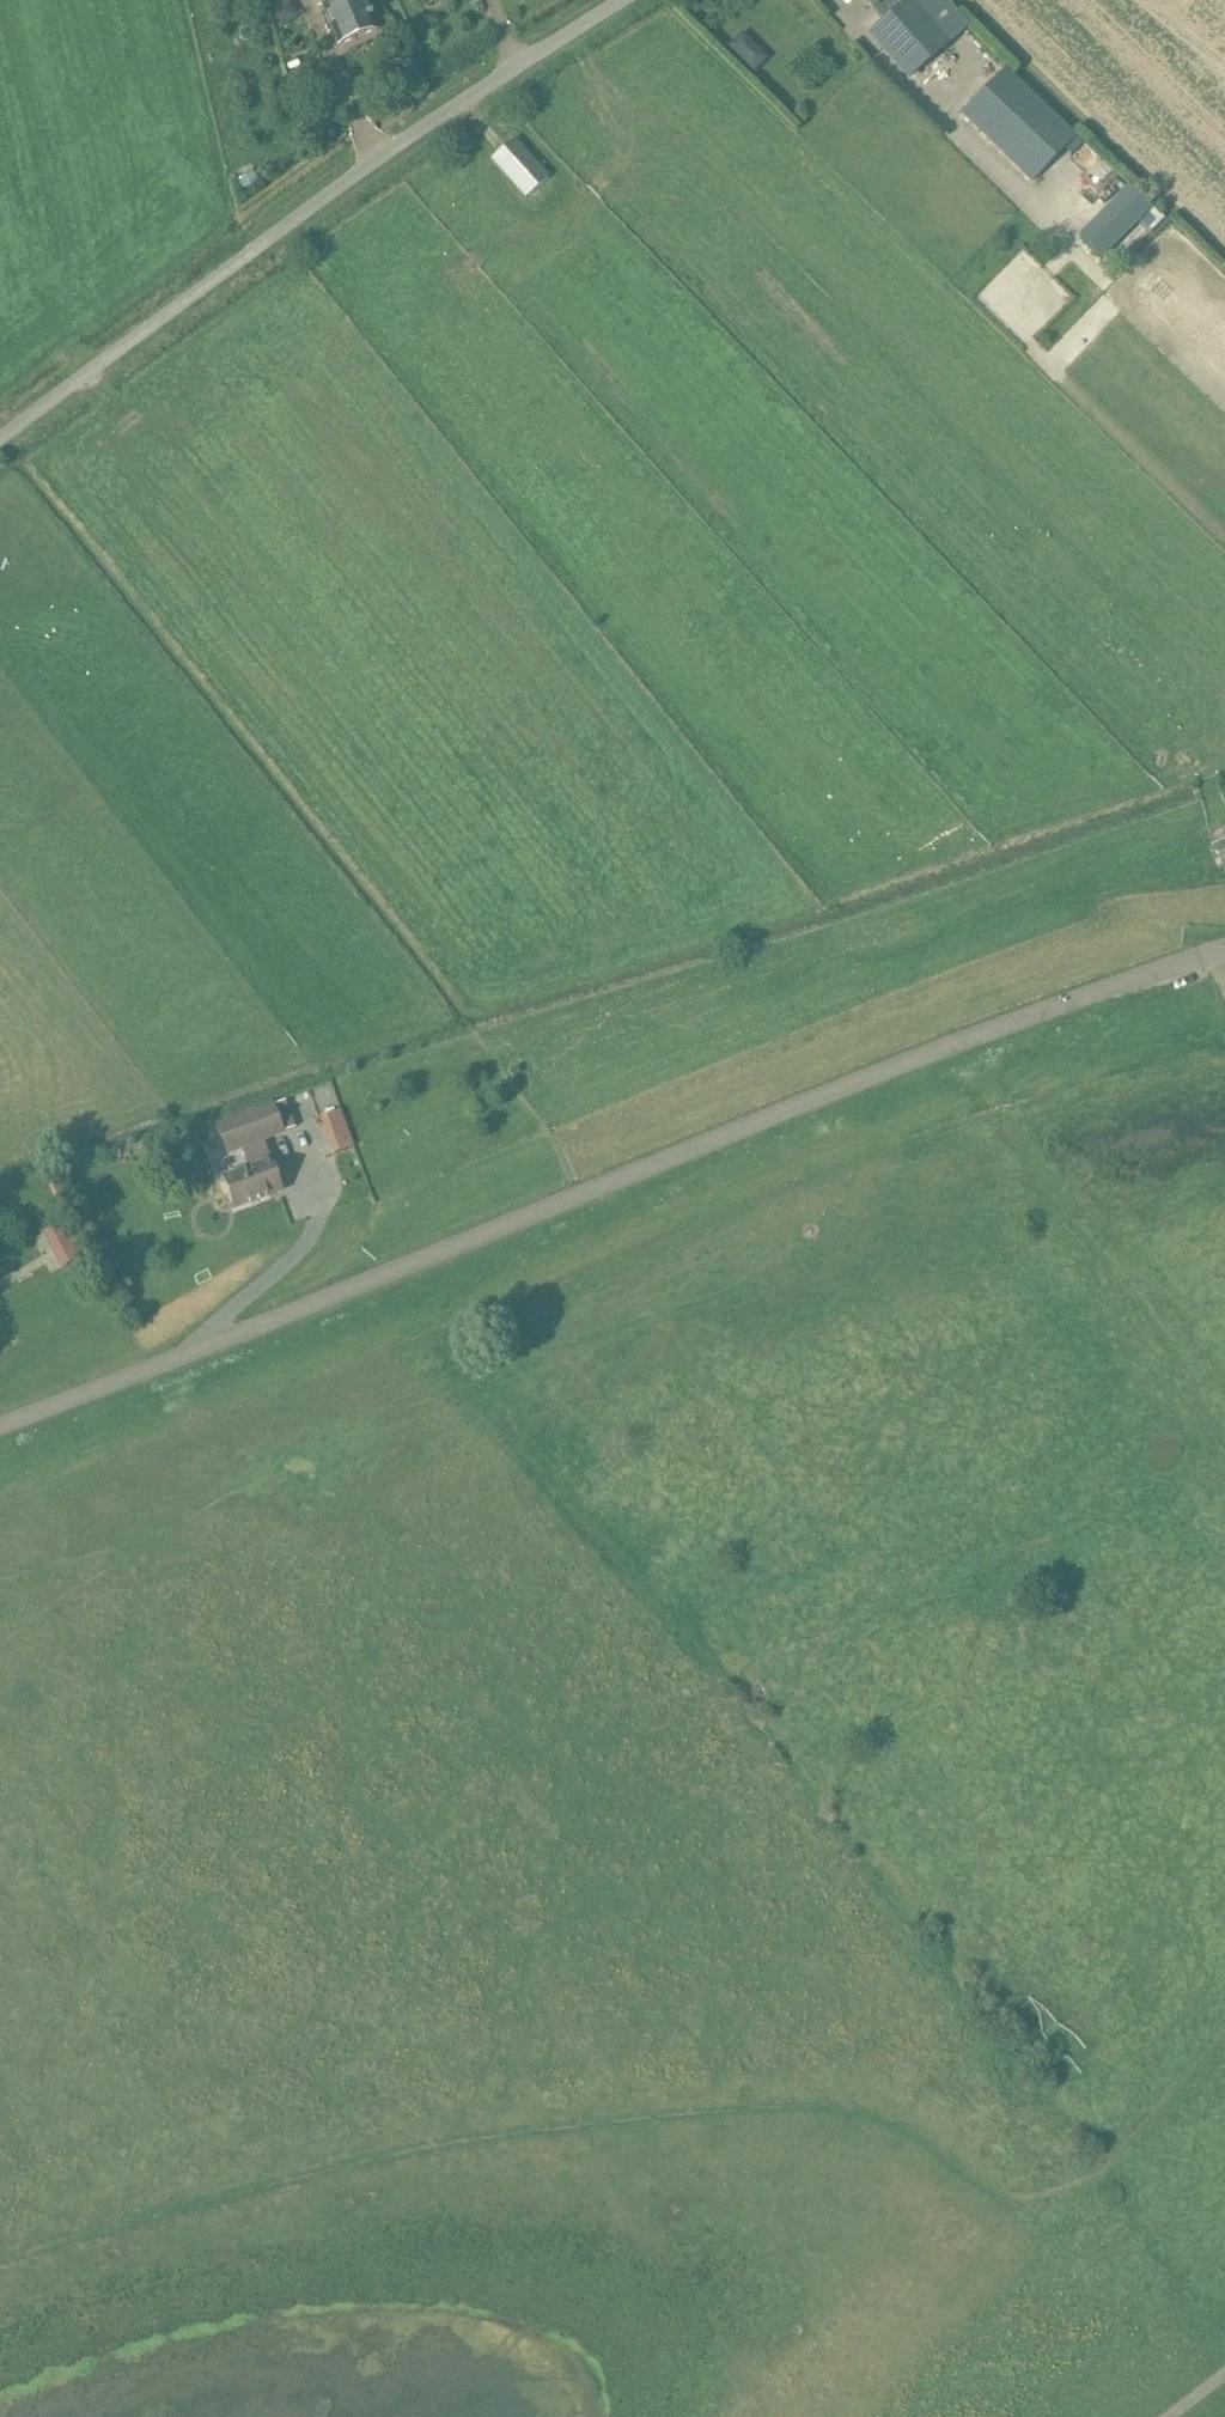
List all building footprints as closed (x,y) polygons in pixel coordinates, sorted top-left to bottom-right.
[(364,0),(320,0),(339,48),(377,32),(364,0)] [(869,35),(909,81),(950,46),(910,0),(863,0),(873,11),(875,9),(885,21),(869,35)] [(289,4),(271,16),(280,30),(298,18),(289,4)] [(743,34),(731,46),(755,69),(767,57),(743,34)] [(1077,137),(1006,68),(960,115),(1032,183),(1077,137)] [(514,141),(507,147),(498,154),(491,160),(525,199),(547,179),(514,141)] [(235,178),(239,187),(255,179),(251,170),(235,178)] [(1149,206),(1130,187),(1079,239),(1097,256),(1107,246),(1108,248),(1149,206)] [(1221,867),(1224,865),(1224,841),(1213,846),(1221,867)] [(286,1134),(274,1103),(216,1125),(228,1157),(242,1152),(248,1169),(223,1178),(235,1209),(283,1191),(265,1142),(286,1134)] [(319,1119),(331,1153),(351,1146),(339,1112),(319,1119)] [(83,1256),(65,1222),(48,1231),(66,1265),(83,1256)]
